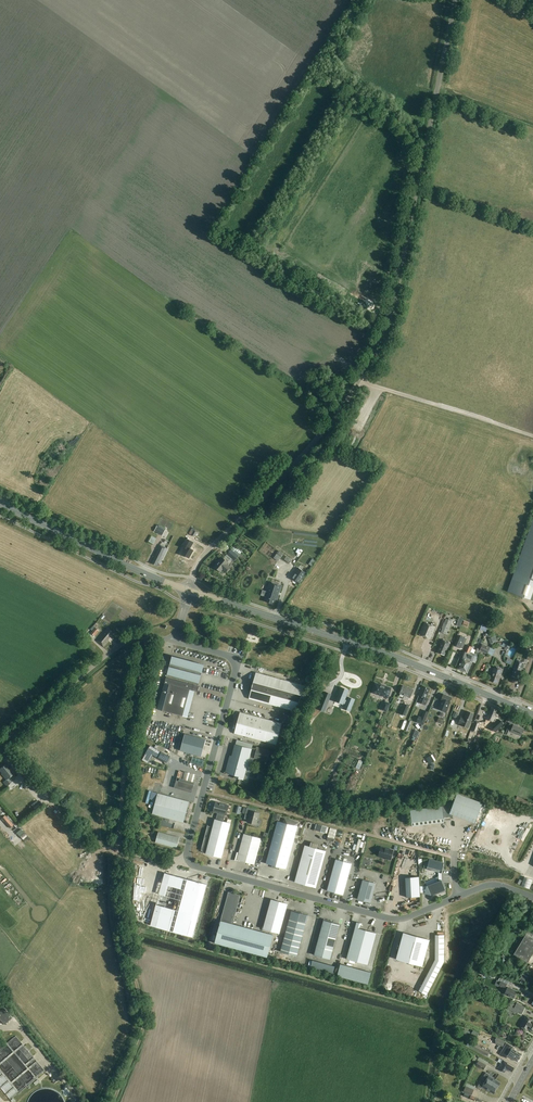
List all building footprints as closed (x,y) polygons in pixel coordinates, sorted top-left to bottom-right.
[(509,591),(530,599),(532,589),(532,518),(512,580),(508,591),(509,591)] [(162,536),(165,530),(157,526),(154,532),(162,536)] [(195,537),(197,532),(195,531),(195,529),(192,528),(189,534),(195,537)] [(189,550),(193,542),(187,539),(182,546),(189,550)] [(160,563),(167,548),(160,545),(154,556),(154,557),(152,563),(157,566),(159,562),(160,563)] [(227,555),(234,561),(239,556),(231,549),(227,555)] [(226,573),(230,568),(227,565),(228,563),(222,558),(214,567),(220,572),(223,570),(226,573)] [(306,573),(305,572),(299,568),(298,568),(291,578),(299,583),(306,573)] [(274,605),(275,600),(276,599),(277,600),(282,586),(270,582),(267,592),(268,593),(265,602),(274,605)] [(441,632),(443,633),(447,635),(449,631),(453,620),(453,619),(449,618),(448,620),(446,619),(444,623),(444,622),(442,628),(441,632)] [(431,640),(436,627),(424,622),(419,635),(431,640)] [(90,629),(93,631),(91,633),(95,636),(99,631),(96,628),(93,626),(90,629)] [(96,641),(97,642),(104,647),(109,641),(108,640),(110,638),(111,639),(114,635),(113,634),(114,633),(108,628),(108,627),(96,641)] [(85,638),(90,633),(86,629),(81,634),(85,638)] [(466,638),(459,636),(455,645),(462,648),(466,638)] [(432,640),(427,652),(435,655),(440,643),(432,640)] [(441,644),(440,648),(438,648),(437,652),(439,653),(445,655),(446,651),(447,652),(449,647),(451,643),(443,640),(441,644)] [(480,649),(479,650),(487,654),(490,647),(482,644),(480,649)] [(460,658),(462,658),(461,660),(459,661),(460,663),(458,668),(459,668),(459,669),(461,670),(461,669),(462,670),(465,664),(466,664),(468,660),(466,659),(468,654),(469,654),(469,653),(471,647),(468,645),(465,652),(463,651),(460,658)] [(468,660),(466,664),(465,664),(462,670),(464,670),(464,671),(466,672),(467,672),(470,666),(471,666),(471,665),(474,656),(469,653),(469,654),(468,654),(466,659),(468,660)] [(172,656),(158,709),(188,717),(195,690),(198,691),(199,686),(198,686),(201,675),(203,668),(204,665),(172,656)] [(520,671),(522,667),(524,663),(517,660),(513,668),(514,669),(513,672),(514,672),(512,676),(517,678),(517,676),(518,676),(520,671)] [(498,683),(503,669),(495,666),(493,670),(494,671),(491,681),(498,683)] [(249,699),(284,709),(295,711),(306,686),(256,673),(254,680),(251,691),(249,699)] [(381,685),(375,684),(372,692),(387,697),(390,689),(385,687),(381,685)] [(403,685),(399,693),(404,695),(403,698),(408,701),(409,697),(410,698),(413,690),(403,685)] [(418,695),(419,696),(416,701),(425,704),(427,699),(425,698),(429,689),(421,686),(418,695)] [(341,688),(336,701),(342,703),(348,690),(341,688)] [(391,698),(402,703),(404,699),(393,694),(391,698)] [(443,694),(437,709),(446,712),(452,697),(443,694)] [(348,698),(344,708),(350,710),(354,700),(348,698)] [(405,716),(409,706),(404,704),(400,714),(405,716)] [(499,713),(495,712),(496,710),(492,708),(490,713),(488,712),(486,718),(494,722),(497,716),(498,717),(499,713)] [(471,717),(473,713),(468,711),(466,715),(465,714),(464,718),(461,716),(458,723),(461,725),(468,728),(472,718),(471,717)] [(240,713),(235,734),(276,745),(281,723),(240,713)] [(423,725),(426,719),(422,717),(419,716),(416,722),(423,725)] [(520,736),(523,729),(513,724),(511,729),(508,728),(505,734),(508,735),(509,732),(520,736)] [(185,734),(180,751),(201,756),(206,740),(185,734)] [(230,762),(228,761),(227,767),(225,773),(235,776),(234,778),(243,780),(252,749),(235,744),(230,762)] [(162,752),(150,746),(142,760),(148,763),(152,755),(158,758),(167,763),(170,757),(162,752)] [(270,752),(270,751),(257,747),(254,759),(267,762),(267,760),(271,761),(273,753),(270,752)] [(12,775),(14,778),(17,776),(15,773),(12,769),(10,767),(9,768),(6,764),(0,769),(0,770),(2,773),(1,774),(6,779),(6,780),(12,775)] [(19,769),(24,775),(26,777),(29,774),(27,773),(28,772),(23,766),(19,769)] [(33,777),(27,782),(34,791),(40,786),(42,785),(34,776),(33,777)] [(177,786),(191,790),(192,785),(194,785),(194,782),(179,778),(177,786)] [(183,823),(185,816),(187,808),(189,802),(160,794),(158,793),(156,801),(152,814),(183,823)] [(410,810),(412,826),(444,822),(444,818),(453,817),(454,815),(475,823),(483,803),(456,793),(443,806),(410,810)] [(229,806),(216,802),(215,805),(214,805),(213,808),(214,809),(213,812),(217,813),(216,819),(214,819),(212,827),(207,826),(208,825),(207,825),(202,848),(201,851),(206,852),(206,854),(221,858),(231,823),(223,821),(225,815),(226,815),(229,806)] [(242,813),(245,814),(245,816),(248,817),(248,818),(247,822),(256,824),(259,813),(255,812),(256,810),(247,808),(244,807),(242,813)] [(1,819),(10,828),(14,825),(5,815),(1,819)] [(266,863),(286,869),(298,823),(293,821),(293,822),(285,820),(285,823),(277,821),(266,863)] [(302,833),(302,836),(307,837),(309,829),(300,827),(299,833),(302,833)] [(333,842),(337,830),(331,828),(327,840),(333,842)] [(321,831),(319,844),(326,845),(328,832),(321,831)] [(176,848),(179,838),(158,832),(156,842),(176,848)] [(237,852),(235,859),(237,860),(254,865),(261,838),(244,834),(238,853),(237,852)] [(305,845),(295,882),(316,888),(326,851),(305,845)] [(381,847),(378,856),(390,859),(393,850),(381,847)] [(408,862),(410,855),(399,853),(398,859),(408,862)] [(343,895),(352,863),(336,859),(327,891),(343,895)] [(430,896),(442,891),(441,880),(441,873),(444,863),(440,863),(440,862),(429,859),(429,860),(426,870),(438,873),(438,876),(436,877),(436,878),(425,882),(426,886),(425,891),(425,893),(424,893),(430,895),(430,896)] [(152,912),(163,876),(141,870),(130,906),(152,912)] [(164,873),(150,926),(192,937),(207,884),(164,873)] [(511,887),(520,890),(523,881),(514,878),(511,887)] [(370,903),(376,883),(362,880),(357,899),(370,903)] [(267,957),(273,935),(232,924),(240,895),(228,892),(220,921),(214,943),(267,957)] [(267,934),(273,935),(278,937),(287,905),(276,902),(267,934)] [(292,910),(285,934),(302,939),(308,916),(301,914),(302,913),(292,910)] [(330,960),(340,924),(333,923),(333,921),(324,919),(314,955),(330,960)] [(362,924),(357,922),(347,959),(368,965),(376,933),(361,929),(362,924)] [(532,953),(532,935),(527,931),(514,954),(527,962),(532,953)] [(422,966),(429,940),(403,933),(401,942),(396,959),(401,960),(422,966)] [(282,946),(298,950),(302,939),(285,934),(282,946)] [(297,956),(298,950),(282,946),(280,952),(297,956)] [(311,960),(309,968),(332,975),(334,966),(311,960)] [(495,984),(498,986),(499,985),(505,988),(506,986),(507,984),(508,981),(500,977),(498,980),(497,980),(495,984)] [(517,991),(508,987),(507,989),(505,994),(514,998),(517,991)] [(522,1014),(524,1010),(525,1007),(517,1002),(515,1005),(511,1002),(507,1008),(517,1014),(518,1012),(522,1014)] [(5,1024),(12,1018),(0,1004),(0,1020),(4,1025),(5,1024)] [(519,1026),(520,1027),(526,1030),(527,1028),(528,1029),(532,1032),(532,1020),(532,1019),(532,1020),(526,1016),(525,1016),(519,1026)] [(475,1040),(477,1036),(471,1034),(469,1032),(469,1031),(464,1029),(462,1035),(467,1037),(468,1034),(470,1035),(469,1037),(475,1040)] [(10,1100),(12,1098),(13,1099),(11,1101),(12,1101),(13,1101),(15,1100),(13,1097),(17,1093),(18,1094),(21,1093),(20,1092),(26,1087),(28,1087),(29,1088),(30,1087),(29,1086),(29,1084),(36,1079),(37,1080),(33,1083),(35,1085),(40,1082),(37,1078),(36,1078),(45,1071),(16,1036),(0,1048),(0,1088),(10,1100)] [(512,1048),(513,1047),(507,1043),(501,1052),(507,1056),(509,1053),(512,1048)] [(475,1044),(473,1048),(486,1055),(488,1051),(475,1044)] [(507,1056),(501,1052),(500,1054),(506,1058),(507,1056),(518,1062),(519,1059),(519,1060),(521,1057),(520,1057),(522,1054),(512,1048),(509,1053),(507,1056)] [(503,1060),(498,1068),(504,1072),(506,1069),(511,1072),(513,1069),(514,1068),(507,1063),(503,1060)] [(478,1061),(475,1065),(476,1066),(483,1070),(486,1065),(478,1061)] [(487,1078),(485,1081),(496,1088),(498,1086),(499,1086),(499,1084),(500,1083),(489,1076),(490,1075),(486,1072),(484,1076),(487,1078)] [(495,1090),(496,1089),(496,1088),(485,1081),(483,1085),(480,1083),(478,1086),(481,1088),(482,1087),(493,1094),(494,1093),(495,1092),(496,1091),(495,1090)] [(466,1086),(464,1091),(471,1095),(473,1090),(466,1086)]
